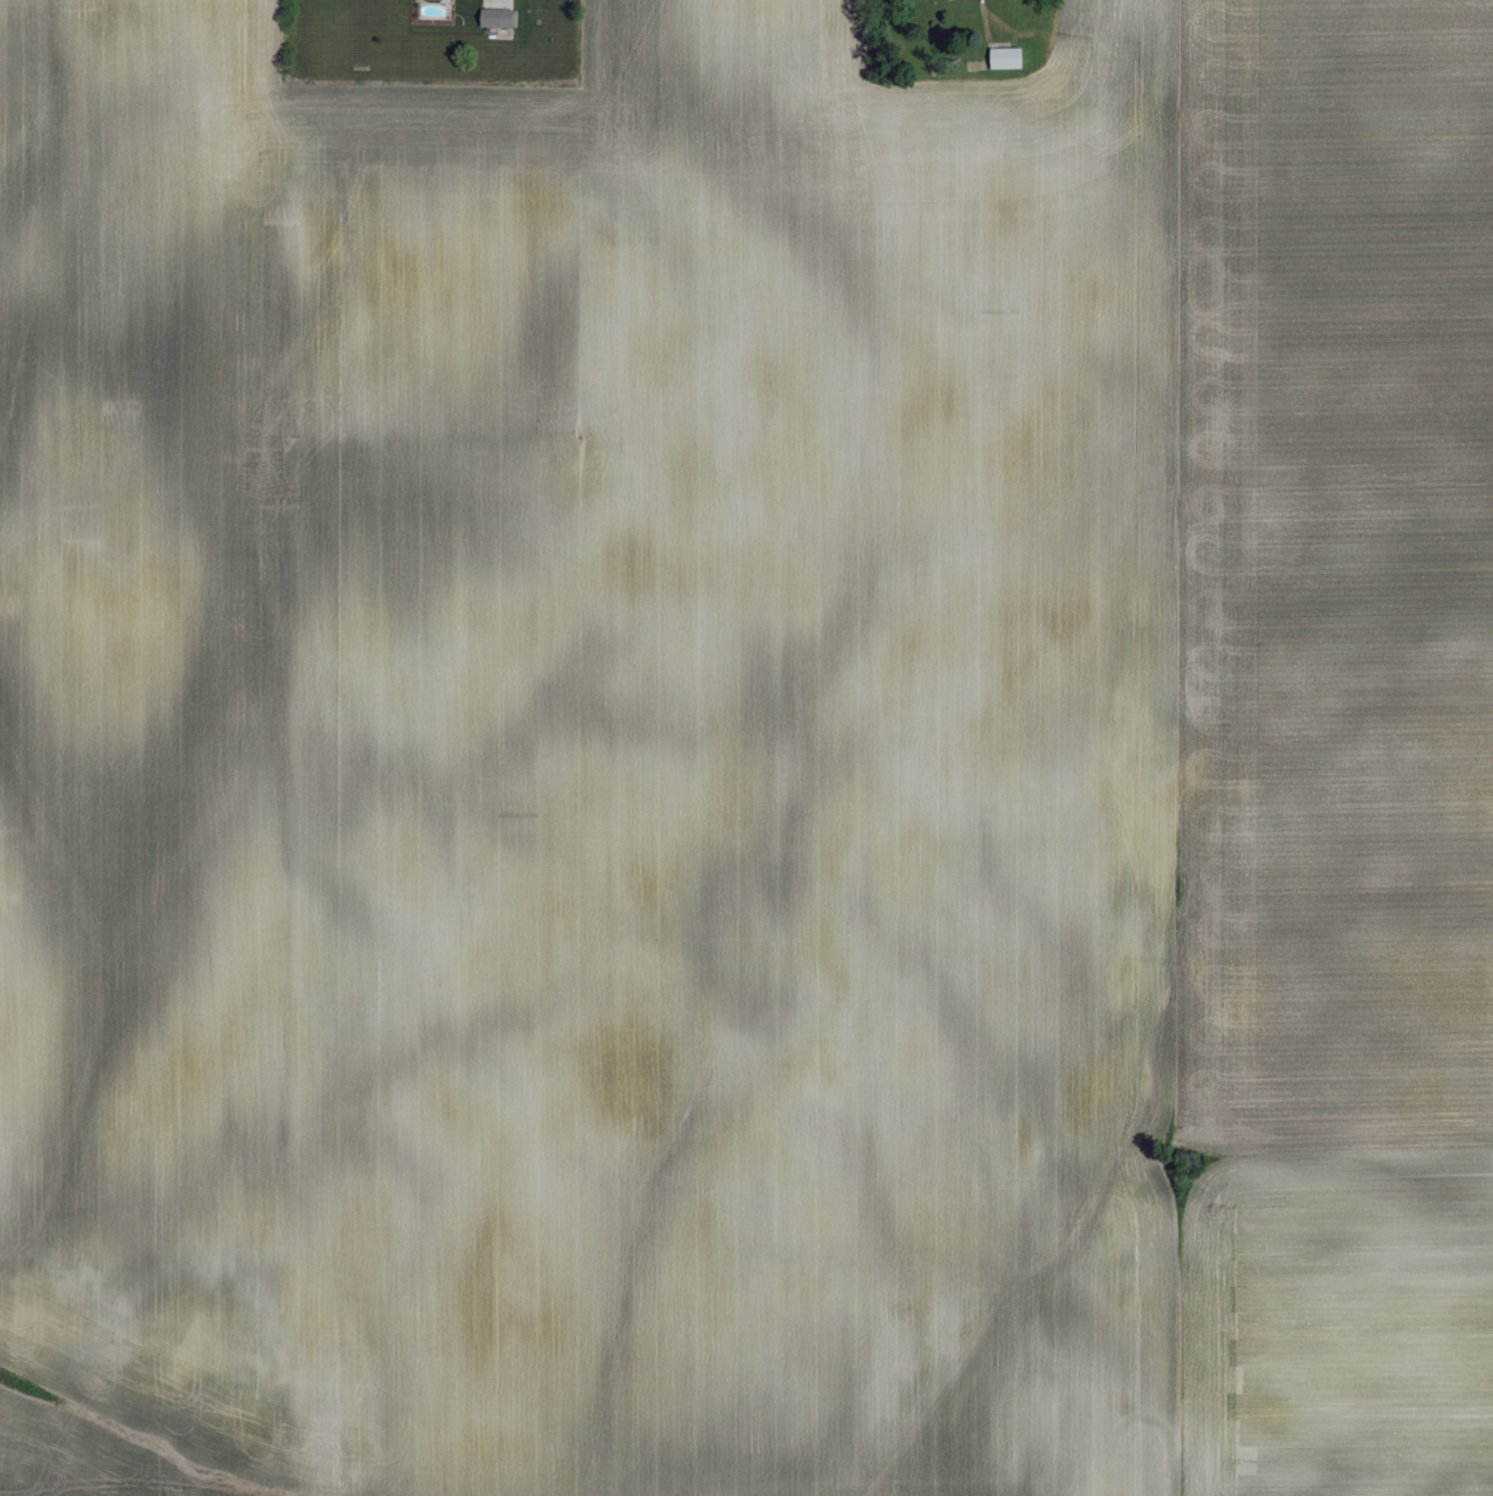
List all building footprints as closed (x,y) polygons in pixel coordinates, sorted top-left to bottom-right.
[(518,26),(517,8),(481,9),(482,26),(518,26)] [(994,69),(1024,68),(1023,47),(993,48),(994,69)]
